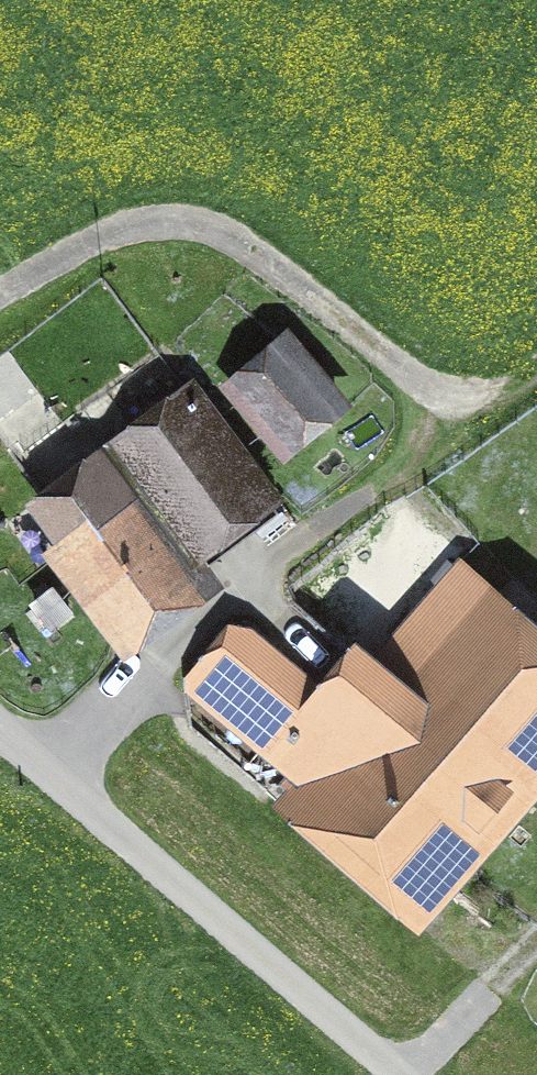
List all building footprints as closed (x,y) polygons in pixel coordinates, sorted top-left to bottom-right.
[(249,387),(283,428),(317,399),(283,358),(249,387)] [(194,548),(196,547),(264,496),(192,399),(122,451),(194,548)] [(196,547),(194,548),(122,451),(48,507),(75,543),(67,549),(125,627),(209,564),(196,547)] [(456,563),(369,666),(354,654),(321,692),(252,634),(231,634),(193,680),(299,767),(287,781),(412,893),(536,747),(536,634),(456,563)]
